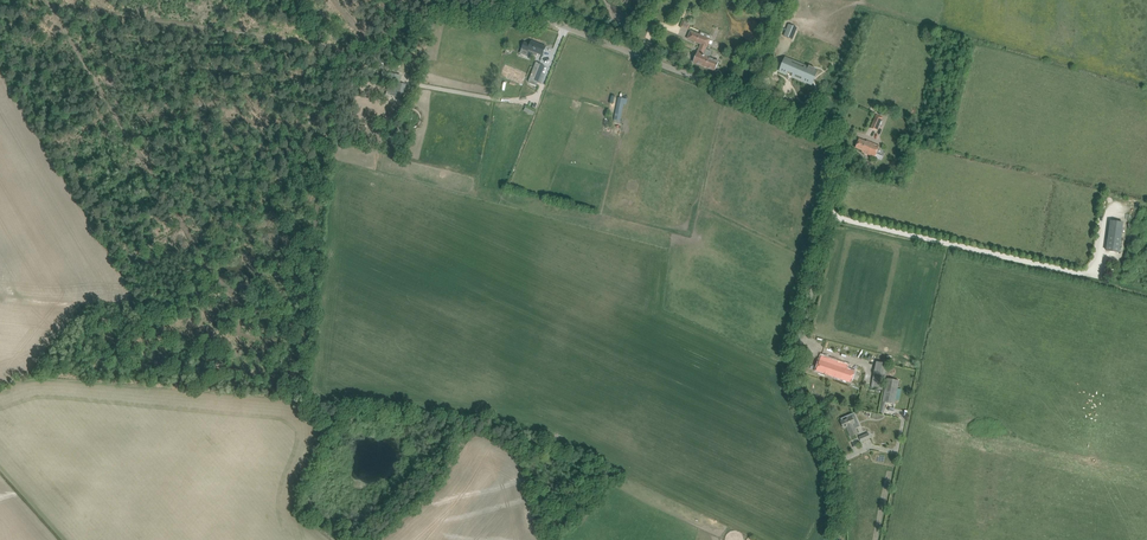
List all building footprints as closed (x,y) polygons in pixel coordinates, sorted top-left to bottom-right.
[(699,47),(695,56),(693,62),(715,71),(719,61),(709,57),(711,51),(706,49),(707,47),(708,48),(711,39),(690,30),(687,39),(700,44),(699,47)] [(524,42),(522,48),(528,51),(529,49),(532,51),(531,53),(537,55),(538,53),(543,55),(546,47),(531,41),(530,44),(524,42)] [(785,57),(780,71),(812,85),(817,71),(785,57)] [(536,62),(529,81),(529,83),(536,86),(544,66),(536,62)] [(386,80),(393,81),(391,89),(387,88),(385,95),(403,98),(406,84),(399,83),(401,75),(388,72),(386,80)] [(789,96),(791,90),(784,87),(786,80),(782,78),(777,91),(789,96)] [(620,120),(624,98),(619,97),(615,119),(620,120)] [(870,128),(877,131),(883,117),(876,115),(870,128)] [(862,152),(867,154),(875,157),(880,146),(867,140),(866,142),(859,139),(855,148),(862,151),(862,152)] [(1111,221),(1107,251),(1119,252),(1123,222),(1111,221)] [(821,356),(816,371),(851,382),(856,367),(821,356)] [(888,364),(876,362),(874,374),(885,377),(888,364)] [(894,404),(899,381),(887,379),(882,402),(894,404)] [(841,418),(842,421),(841,422),(844,428),(846,427),(851,437),(858,433),(856,428),(860,426),(854,413),(841,418)] [(868,432),(859,436),(862,442),(871,438),(868,432)]
